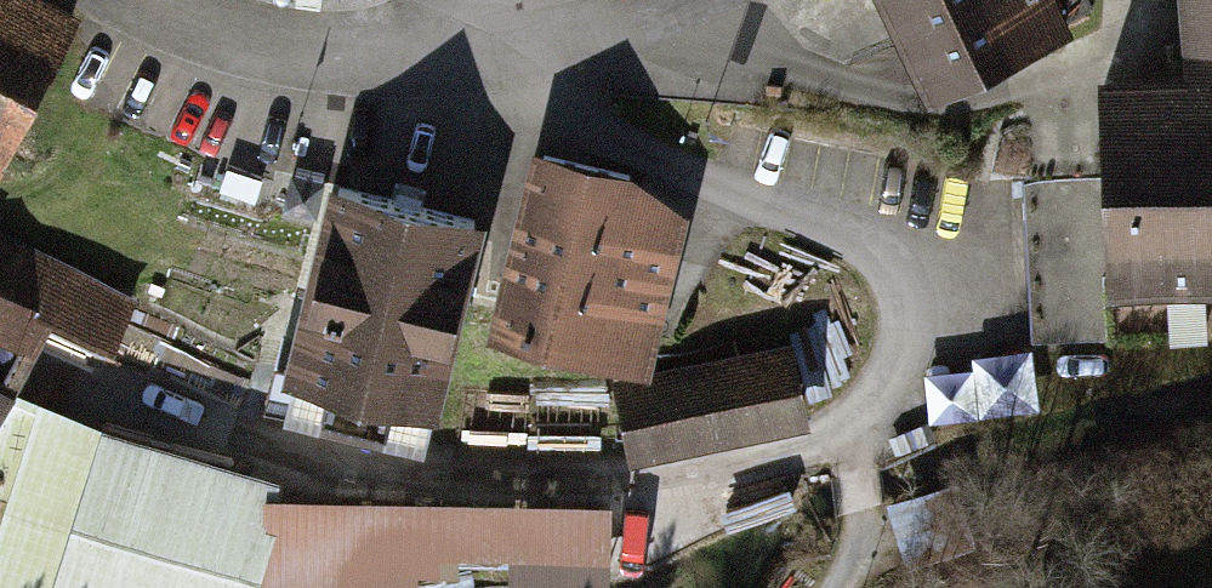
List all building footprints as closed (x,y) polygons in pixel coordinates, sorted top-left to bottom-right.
[(52,31),(3,0),(0,0),(0,112),(52,31)] [(926,106),(1074,34),(1058,0),(874,0),(926,106)] [(1211,53),(1211,0),(1167,0),(1172,56),(1211,53)] [(1172,56),(1085,63),(1094,175),(1024,180),(1036,335),(1197,323),(1195,291),(1211,290),(1211,53),(1172,56)] [(518,165),(496,249),(654,290),(676,206),(518,165)] [(195,219),(163,332),(263,360),(429,406),(477,232),(306,185),(289,246),(195,219)] [(87,296),(0,235),(0,419),(87,296)] [(496,249),(474,334),(632,375),(654,290),(496,249)] [(786,345),(615,383),(632,461),(804,423),(786,345)] [(1038,352),(931,359),(935,410),(1041,403),(1038,352)] [(97,427),(53,587),(251,587),(282,478),(97,427)] [(286,500),(286,587),(601,587),(601,500),(286,500)]
